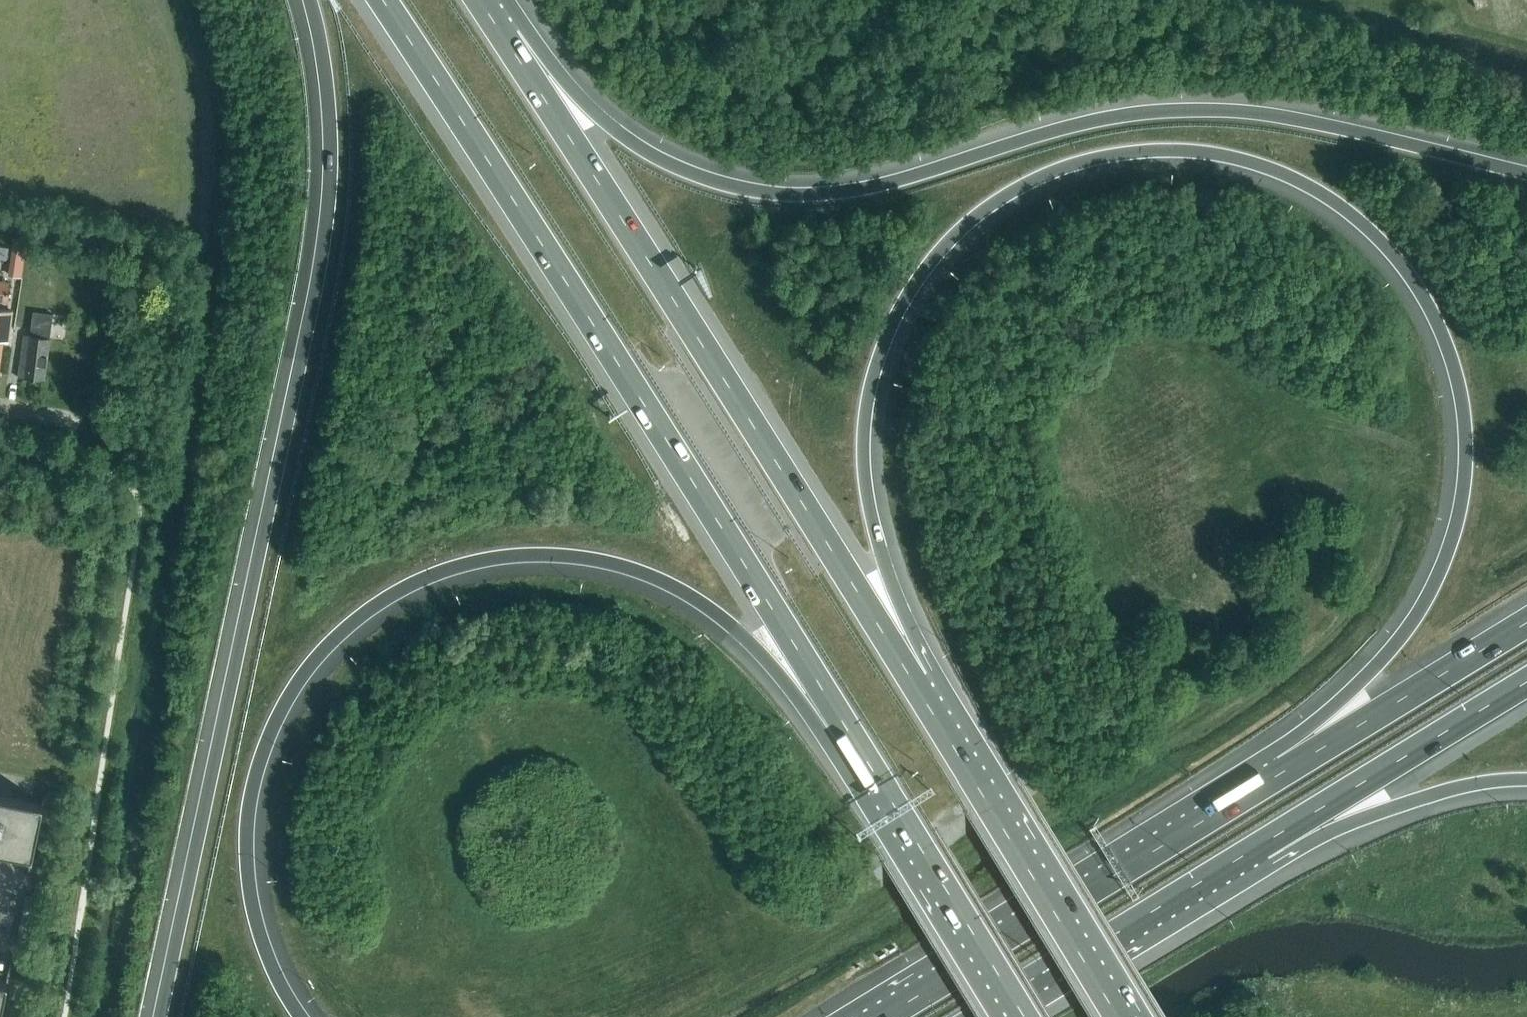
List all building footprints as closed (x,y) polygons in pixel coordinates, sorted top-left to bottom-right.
[(21,276),(23,261),(10,259),(8,274),(21,276)] [(10,281),(0,279),(0,301),(8,302),(10,281)] [(18,308),(20,295),(13,294),(11,307),(18,308)] [(42,381),(48,338),(52,314),(34,311),(30,335),(23,334),(17,377),(42,381)] [(46,791),(44,791),(42,802),(0,794),(0,848),(31,855),(27,874),(29,874),(46,791)] [(12,961),(10,961),(6,980),(0,979),(0,1016),(1,1016),(12,961)]
